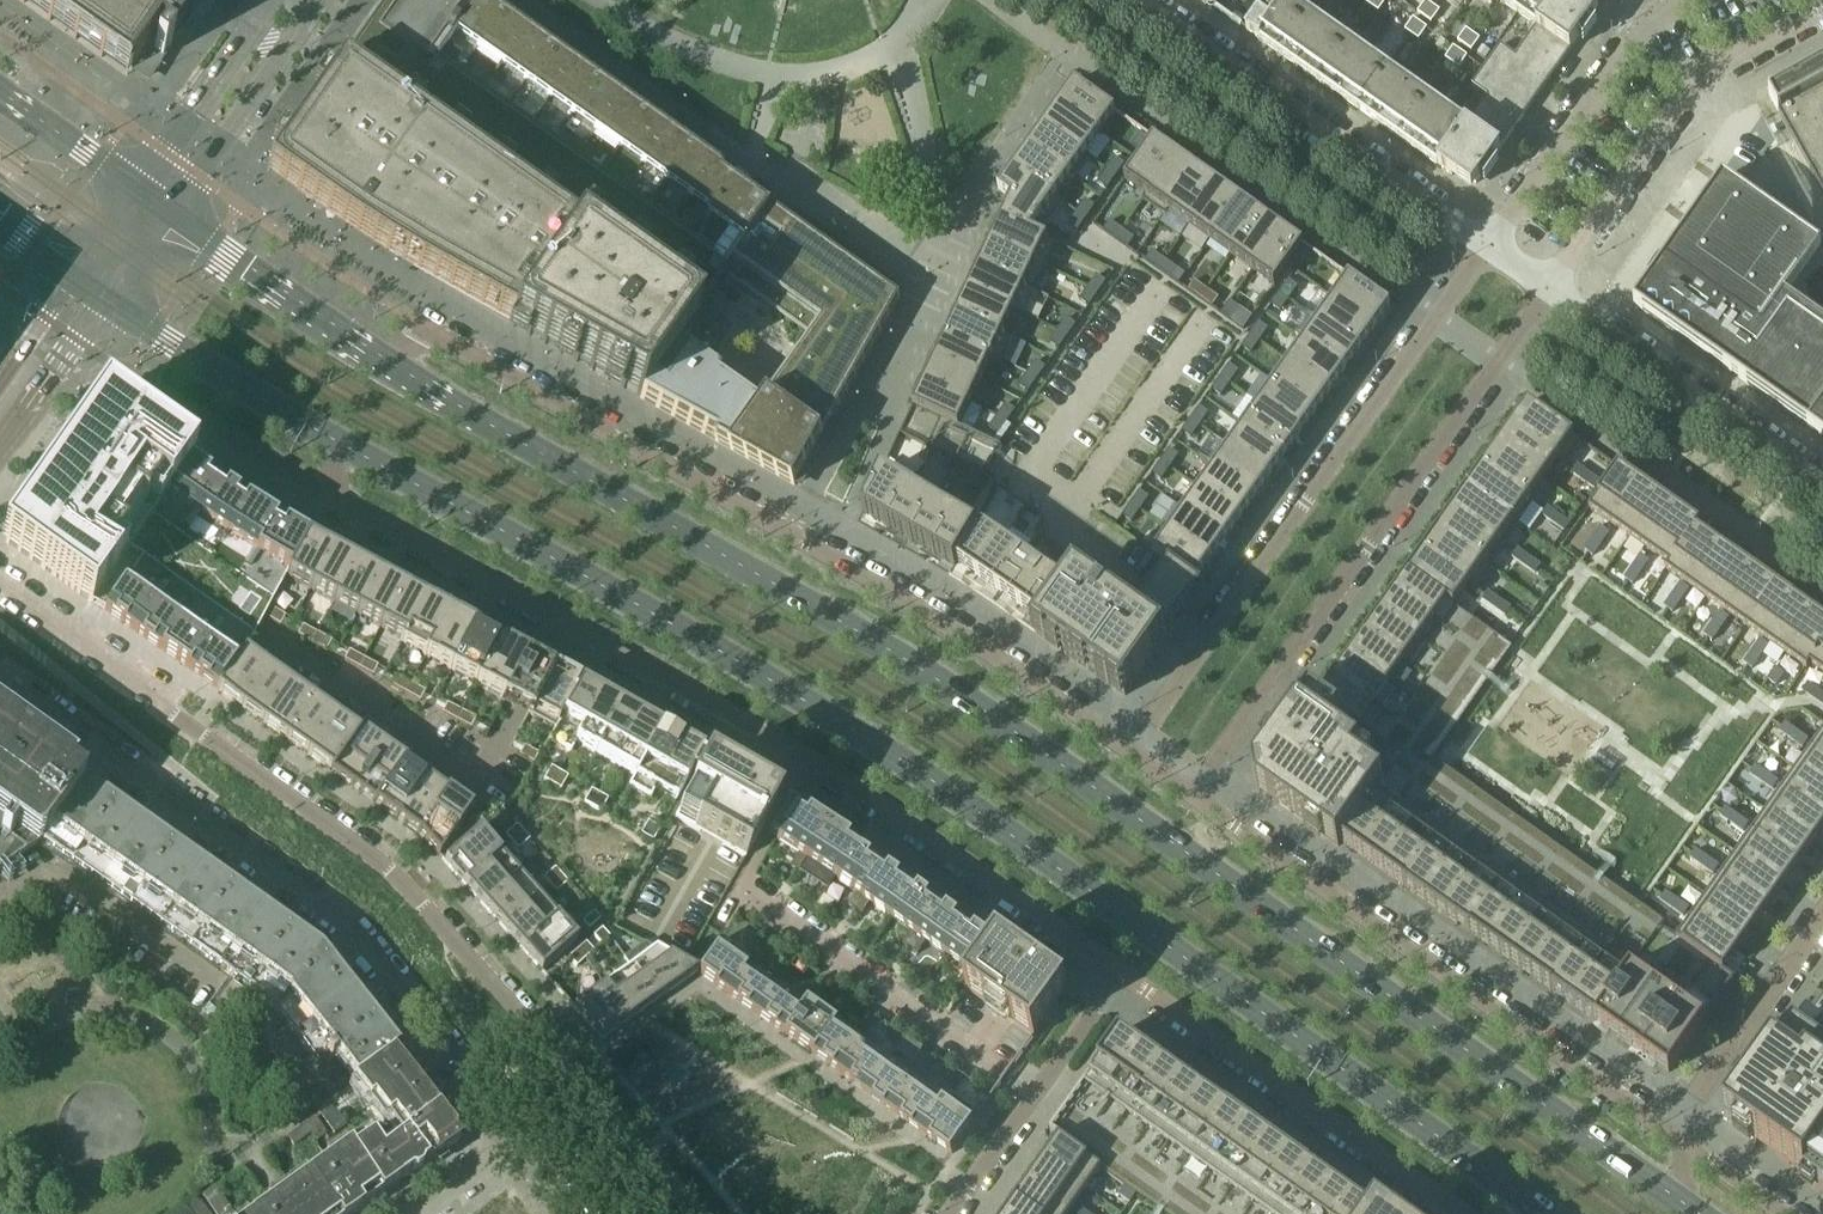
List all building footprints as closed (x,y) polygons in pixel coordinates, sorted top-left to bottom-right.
[(101,58),(125,76),(126,75),(130,69),(131,70),(130,72),(148,85),(168,52),(167,51),(194,11),(180,1),(180,0),(18,0),(101,58)] [(628,136),(604,120),(581,103),(557,87),(534,70),(511,54),(487,37),(464,21),(479,0),(478,0),(388,0),(329,83),(318,99),(288,142),(277,157),(272,164),(266,173),(273,178),(288,189),(300,197),(306,201),(324,214),(344,228),(358,237),(368,244),(379,251),(395,261),(406,267),(436,284),(456,296),(486,312),(509,326),(511,326),(527,336),(558,353),(574,362),(605,380),(621,389),(639,399),(678,344),(726,277),(774,208),(761,199),(759,198),(745,219),(721,202),(698,186),(674,169),(651,153),(628,136)] [(494,11),(479,0),(464,21),(487,37),(502,17),(494,11)] [(1347,42),(1287,0),(1268,0),(1246,31),(1358,110),(1386,70),(1347,42)] [(1386,0),(1377,0),(1371,8),(1378,12),(1386,0)] [(1583,0),(1498,0),(1536,27),(1515,56),(1500,46),(1486,66),(1535,100),(1594,16),(1598,10),(1583,0)] [(1417,13),(1424,18),(1432,5),(1425,1),(1417,13)] [(1439,11),(1432,5),(1424,18),(1431,23),(1439,11)] [(510,22),(502,17),(487,37),(511,54),(525,33),(510,22)] [(1413,19),(1404,31),(1411,35),(1419,23),(1413,19)] [(1419,23),(1411,35),(1418,41),(1427,29),(1419,23)] [(1457,41),(1464,46),(1473,34),(1466,29),(1457,41)] [(541,44),(525,33),(511,54),(534,70),(549,50),(541,44)] [(1480,39),(1473,34),(1464,46),(1471,51),(1480,39)] [(1443,52),(1448,44),(1440,39),(1435,46),(1443,52)] [(1453,47),(1444,59),(1452,64),(1460,52),(1453,47)] [(557,55),(549,50),(534,70),(557,87),(572,66),(557,55)] [(1460,52),(1452,64),(1458,69),(1467,57),(1460,52)] [(1768,95),(1822,194),(1822,65),(1768,95)] [(587,77),(572,66),(557,87),(581,103),(595,83),(587,77)] [(1471,190),(1535,100),(1486,66),(1472,86),(1486,97),(1466,126),(1386,70),(1358,110),(1471,190)] [(1074,82),(1058,104),(1099,134),(1115,112),(1074,82)] [(604,89),(595,83),(581,103),(604,120),(619,99),(604,89)] [(624,103),(619,99),(604,120),(628,136),(642,116),(634,110),(624,103)] [(1058,104),(1043,126),(1089,158),(1095,162),(1110,141),(1099,134),(1058,104)] [(651,122),(642,116),(628,136),(651,153),(666,132),(651,122)] [(1043,126),(1028,147),(1069,176),(1069,177),(1073,180),(1074,179),(1089,158),(1043,126)] [(681,143),(666,132),(651,153),(674,169),(689,149),(681,143)] [(1140,133),(1131,146),(1141,152),(1150,140),(1140,133)] [(1138,161),(1124,180),(1145,195),(1146,196),(1175,154),(1153,139),(1138,161)] [(1028,147),(1013,168),(1054,197),(1055,196),(1069,177),(1069,176),(1028,147)] [(698,155),(689,149),(674,169),(698,186),(712,165),(698,155)] [(1145,195),(1142,200),(1143,200),(1164,215),(1196,169),(1175,154),(1146,196),(1145,195)] [(1115,158),(1106,170),(1116,177),(1125,165),(1115,158)] [(728,176),(712,165),(698,186),(721,202),(736,182),(728,176)] [(1013,168),(997,190),(1010,199),(1010,200),(1002,216),(1031,230),(1038,220),(1039,219),(1048,226),(1064,204),(1065,203),(1055,196),(1054,197),(1013,168)] [(1164,215),(1159,221),(1181,236),(1188,226),(1218,184),(1196,169),(1164,215)] [(1106,170),(1097,183),(1107,189),(1116,177),(1106,170)] [(1787,297),(1821,248),(1722,178),(1633,304),(1822,438),(1822,323),(1787,297)] [(744,188),(736,182),(721,202),(745,219),(759,198),(744,188)] [(1218,184),(1188,226),(1209,240),(1239,199),(1218,184)] [(1239,199),(1209,240),(1231,255),(1260,214),(1239,199)] [(1085,200),(1076,213),(1086,219),(1095,207),(1085,200)] [(763,404),(678,344),(639,399),(649,404),(730,450),(794,486),(823,434),(831,420),(900,298),(857,267),(777,211),(774,208),(726,277),(810,337),(769,395),(763,404)] [(1076,213),(1068,225),(1077,232),(1086,219),(1076,213)] [(1260,214),(1231,255),(1252,270),(1281,229),(1260,214)] [(1002,216),(990,242),(1046,268),(1058,244),(1031,231),(1031,230),(1002,216)] [(1110,221),(1103,231),(1115,239),(1122,230),(1110,221)] [(1281,229),(1252,270),(1274,286),(1287,267),(1303,244),(1281,229)] [(1122,230),(1115,239),(1127,248),(1134,239),(1122,230)] [(990,242),(979,265),(1035,292),(1046,268),(990,242)] [(1303,248),(1294,261),(1304,267),(1313,255),(1303,248)] [(1152,251),(1145,261),(1157,269),(1164,260),(1152,251)] [(1164,260),(1157,269),(1170,278),(1176,269),(1164,260)] [(979,265),(968,288),(1014,310),(1037,321),(1048,298),(1035,292),(979,265)] [(1096,275),(1088,288),(1097,294),(1106,282),(1096,275)] [(1349,277),(1333,299),(1374,328),(1390,306),(1349,277)] [(1288,280),(1280,293),(1289,299),(1298,287),(1288,280)] [(1194,281),(1187,290),(1200,299),(1206,290),(1194,281)] [(968,288),(957,312),(1003,333),(1003,332),(1014,310),(968,288)] [(1088,288),(1079,300),(1089,307),(1097,294),(1088,288)] [(1206,290),(1200,299),(1212,308),(1219,298),(1206,290)] [(1280,293),(1271,305),(1280,312),(1289,299),(1280,293)] [(1333,299),(1318,320),(1359,349),(1374,328),(1333,299)] [(1230,301),(1221,314),(1230,321),(1239,308),(1230,301)] [(957,312),(946,335),(992,357),(991,358),(1002,363),(1002,361),(1013,338),(1014,337),(1003,332),(1003,333),(957,312)] [(1311,315),(1296,336),(1303,341),(1344,370),(1359,349),(1318,320),(1311,315)] [(1066,318),(1058,331),(1067,337),(1076,325),(1066,318)] [(1259,323),(1250,335),(1259,342),(1268,329),(1259,323)] [(1058,331),(1049,343),(1058,350),(1067,337),(1058,331)] [(946,335),(935,358),(981,380),(991,358),(992,357),(946,335)] [(1250,335),(1241,347),(1251,354),(1259,342),(1250,335)] [(1303,341),(1288,362),(1329,391),(1344,370),(1303,341)] [(935,358),(924,382),(970,403),(981,380),(935,358)] [(1036,361),(1027,373),(1037,380),(1046,368),(1036,361)] [(1288,362),(1273,383),(1315,412),(1329,391),(1288,362)] [(1229,365),(1220,377),(1230,384),(1238,372),(1229,365)] [(1027,373),(1018,386),(1028,393),(1037,380),(1027,373)] [(1263,376),(1249,397),(1300,433),(1315,412),(1273,383),(1263,376)] [(1220,377),(1211,389),(1221,396),(1230,384),(1220,377)] [(924,382),(913,405),(959,427),(970,403),(924,382)] [(21,511),(1,540),(5,543),(91,603),(126,552),(129,549),(152,516),(168,493),(189,463),(192,458),(143,424),(107,398),(103,395),(92,412),(96,414),(90,423),(86,420),(70,442),(74,445),(68,453),(64,450),(48,473),(52,476),(47,484),(43,481),(27,503),(31,506),(25,514),(21,511)] [(1249,397),(1234,418),(1243,425),(1285,455),(1300,433),(1249,397)] [(1527,403),(1511,425),(1558,458),(1557,459),(1567,466),(1567,465),(1583,442),(1527,403)] [(1006,404),(997,416),(1006,423),(1015,411),(1006,404)] [(912,407),(899,435),(931,450),(955,461),(978,472),(982,474),(983,474),(1002,447),(959,427),(913,405),(912,407)] [(1199,407),(1190,419),(1200,426),(1209,414),(1199,407)] [(997,416),(988,429),(998,435),(1006,423),(997,416)] [(1190,419),(1181,432),(1191,438),(1200,426),(1190,419)] [(1229,445),(1228,446),(1270,476),(1285,455),(1243,425),(1229,445)] [(1511,425),(1496,446),(1543,479),(1557,459),(1558,458),(1511,425)] [(1224,443),(1209,464),(1255,497),(1270,476),(1228,446),(1229,445),(1225,442),(1224,442),(1224,443)] [(1496,446),(1482,467),(1528,500),(1529,499),(1543,479),(1496,446)] [(1169,449),(1160,461),(1170,468),(1179,456),(1169,449)] [(1160,461),(1151,474),(1161,481),(1170,468),(1160,461)] [(214,480),(189,463),(168,493),(191,509),(195,511),(214,480)] [(1209,464),(1194,485),(1240,518),(1255,497),(1209,464)] [(1574,469),(1571,473),(1583,481),(1588,474),(1577,465),(1574,469)] [(1482,467),(1467,488),(1518,525),(1533,504),(1534,502),(1529,499),(1528,500),(1482,467)] [(1602,489),(1588,509),(1609,524),(1639,482),(1618,467),(1602,489)] [(881,473),(862,513),(886,528),(909,489),(881,473)] [(1588,474),(1583,481),(1594,490),(1597,486),(1600,482),(1588,474)] [(241,499),(214,480),(195,511),(198,513),(222,529),(241,499)] [(1639,482),(1609,524),(1629,538),(1659,496),(1639,482)] [(1194,485),(1179,506),(1225,539),(1240,518),(1194,485)] [(1467,488),(1452,510),(1503,546),(1518,525),(1467,488)] [(909,489),(886,528),(909,541),(931,502),(909,489)] [(1139,491),(1130,504),(1140,510),(1149,498),(1139,491)] [(1577,492),(1572,499),(1582,506),(1586,499),(1577,492)] [(1659,496),(1629,538),(1649,552),(1679,510),(1659,496)] [(1166,497),(1151,518),(1164,527),(1210,560),(1225,539),(1179,506),(1166,497)] [(271,518),(241,499),(222,529),(250,548),(253,550),(271,518)] [(931,502),(909,541),(931,554),(954,515),(931,502)] [(1130,504),(1122,516),(1131,523),(1140,510),(1130,504)] [(1544,511),(1541,515),(1553,524),(1559,516),(1547,507),(1544,511)] [(1452,510),(1437,531),(1488,567),(1489,566),(1503,546),(1452,510)] [(1679,510),(1649,552),(1668,565),(1669,566),(1695,529),(1696,529),(1699,524),(1679,510)] [(954,515),(931,554),(953,566),(954,567),(957,563),(955,562),(976,528),(975,527),(954,515)] [(1559,516),(1553,524),(1565,532),(1567,528),(1570,524),(1559,516)] [(306,539),(271,518),(253,550),(257,553),(288,571),(306,539)] [(976,528),(955,562),(957,563),(977,577),(1003,540),(978,523),(975,527),(976,528)] [(1164,527),(1149,550),(1157,556),(1168,564),(1168,565),(1169,565),(1169,566),(1193,584),(1195,581),(1210,560),(1164,527)] [(1601,527),(1592,539),(1600,545),(1608,533),(1605,530),(1601,527)] [(1668,565),(1665,570),(1666,570),(1686,585),(1715,543),(1696,529),(1695,529),(1669,566),(1668,565)] [(1437,531),(1422,552),(1469,585),(1468,586),(1477,592),(1478,591),(1493,570),(1494,569),(1489,566),(1488,567),(1437,531)] [(309,592),(331,552),(306,539),(288,571),(284,578),(309,592)] [(1592,539),(1584,551),(1588,553),(1592,556),(1600,545),(1592,539)] [(1003,540),(977,577),(998,592),(1024,555),(1003,540)] [(1715,543),(1686,585),(1706,599),(1735,557),(1715,543)] [(1514,553),(1511,557),(1523,566),(1529,558),(1517,550),(1514,553)] [(332,604),(354,565),(331,552),(309,592),(332,604)] [(1422,552),(1407,573),(1454,606),(1468,586),(1469,585),(1422,552)] [(1024,555),(998,592),(1019,607),(1045,570),(1024,555)] [(1641,556),(1632,567),(1640,573),(1648,561),(1645,558),(1641,556)] [(1735,557),(1706,599),(1725,613),(1755,571),(1735,557)] [(1529,558),(1523,566),(1535,574),(1538,570),(1540,566),(1529,558)] [(356,617),(377,577),(354,565),(332,604),(356,617)] [(1034,632),(1031,636),(1058,655),(1061,651),(1067,656),(1065,660),(1086,675),(1089,671),(1097,677),(1095,681),(1122,700),(1124,696),(1166,638),(1172,628),(1179,619),(1183,613),(1202,586),(1195,581),(1193,584),(1169,566),(1169,565),(1168,565),(1146,596),(1137,608),(1133,614),(1128,611),(1114,601),(1110,598),(1078,575),(1077,575),(1075,574),(1067,586),(1041,623),(1034,632)] [(1632,567),(1624,579),(1628,582),(1632,585),(1640,573),(1632,567)] [(1045,570),(1019,607),(1041,623),(1067,586),(1045,570)] [(1755,571),(1725,613),(1745,627),(1775,585),(1755,571)] [(1309,692),(1253,771),(1256,789),(1338,847),(1341,843),(1595,1022),(1616,991),(1621,994),(1656,945),(1651,942),(1661,927),(1662,927),(1665,923),(1641,905),(1609,883),(1450,771),(1434,759),(1443,747),(1509,653),(1513,647),(1511,646),(1454,606),(1407,573),(1318,699),(1309,692)] [(152,593),(129,576),(103,612),(130,631),(155,594),(152,593)] [(379,629),(400,590),(377,577),(356,617),(379,629)] [(1680,584),(1672,595),(1680,601),(1688,589),(1684,586),(1680,584)] [(1775,585),(1745,627),(1765,641),(1795,599),(1775,585)] [(401,644),(423,602),(400,590),(379,629),(400,641),(399,643),(401,644)] [(1487,592),(1481,600),(1493,608),(1499,600),(1487,592)] [(159,597),(155,594),(130,631),(157,649),(183,613),(159,597)] [(1672,595),(1664,607),(1668,610),(1672,613),(1680,601),(1672,595)] [(1795,599),(1765,641),(1785,655),(1815,613),(1795,599)] [(1499,600),(1493,608),(1505,616),(1508,612),(1510,608),(1499,600)] [(424,658),(447,615),(423,602),(401,644),(423,656),(422,657),(424,658)] [(268,609),(263,618),(279,627),(284,617),(268,609)] [(1720,612),(1712,624),(1720,629),(1728,617),(1724,615),(1720,612)] [(209,631),(183,613),(157,649),(184,669),(211,633),(209,631)] [(1785,655),(1805,669),(1806,670),(1809,665),(1808,664),(1822,644),(1822,619),(1815,613),(1785,655)] [(449,672),(473,629),(447,615),(424,658),(449,672)] [(1712,624),(1704,635),(1708,638),(1711,641),(1720,629),(1712,624)] [(316,634),(302,627),(297,636),(311,644),(316,634)] [(474,686),(498,642),(473,629),(449,672),(474,686)] [(215,635),(211,633),(184,669),(216,691),(235,664),(242,654),(239,653),(215,635)] [(325,651),(330,642),(316,634),(311,644),(325,651)] [(1760,640),(1752,652),(1760,657),(1768,646),(1764,643),(1760,640)] [(502,701),(526,657),(498,642),(474,686),(502,701)] [(1808,664),(1809,665),(1822,675),(1822,644),(1808,664)] [(240,709),(268,670),(260,664),(243,652),(242,654),(235,664),(216,691),(240,709)] [(357,669),(362,659),(348,652),(343,661),(357,669)] [(1752,652),(1744,664),(1748,666),(1751,669),(1760,657),(1752,652)] [(528,716),(552,672),(526,657),(502,701),(527,714),(526,715),(528,716)] [(377,667),(362,659),(357,669),(372,676),(377,667)] [(1776,669),(1767,680),(1775,686),(1783,674),(1776,669)] [(262,724),(289,685),(276,675),(268,670),(240,709),(262,724)] [(553,730),(577,685),(552,672),(528,716),(553,730)] [(405,694),(410,685),(395,677),(390,686),(405,694)] [(1807,683),(1802,691),(1805,694),(1813,699),(1819,692),(1807,683)] [(285,740),(313,701),(305,696),(289,685),(262,724),(285,740)] [(419,702),(424,693),(410,685),(405,694),(419,702)] [(569,753),(600,698),(579,686),(547,741),(569,753)] [(1813,699),(1822,706),(1822,694),(1819,692),(1813,699)] [(594,755),(620,709),(600,698),(569,753),(589,765),(595,755),(594,755)] [(306,755),(334,716),(320,707),(313,701),(285,740),(306,755)] [(455,721),(460,712),(446,704),(441,714),(455,721)] [(614,766),(640,721),(620,709),(594,755),(595,755),(614,766)] [(474,720),(460,712),(455,721),(469,729),(474,720)] [(330,772),(360,729),(358,728),(355,732),(348,726),(334,716),(306,755),(330,772)] [(41,842),(82,782),(69,773),(72,770),(0,718),(0,872),(41,842)] [(634,777),(660,732),(640,721),(614,766),(633,777),(634,777)] [(1781,728),(1779,732),(1790,740),(1796,732),(1784,724),(1781,728)] [(352,788),(382,745),(360,729),(330,772),(352,788)] [(1811,749),(1822,757),(1822,731),(1811,749)] [(675,801),(701,755),(660,732),(634,777),(633,777),(628,787),(649,799),(655,789),(675,801)] [(1796,732),(1790,740),(1802,748),(1805,744),(1808,741),(1796,732)] [(525,744),(520,753),(535,761),(540,752),(525,744)] [(374,803),(404,760),(382,745),(352,788),(374,803)] [(1796,770),(1822,789),(1822,757),(1811,749),(1796,770)] [(396,819),(425,778),(404,764),(406,762),(404,760),(374,803),(396,819)] [(539,778),(546,765),(538,761),(531,773),(539,778)] [(775,805),(704,765),(674,818),(744,858),(775,805)] [(1752,770),(1749,774),(1761,782),(1766,774),(1754,766),(1752,770)] [(1781,791),(1822,820),(1822,789),(1796,770),(1781,791)] [(559,789),(566,777),(558,772),(551,784),(559,789)] [(1766,774),(1761,782),(1772,791),(1778,783),(1766,774)] [(419,835),(447,794),(425,778),(396,819),(419,835)] [(103,886),(145,827),(82,782),(41,842),(103,886)] [(579,801),(586,788),(578,783),(571,796),(579,801)] [(1766,812),(1813,845),(1822,830),(1822,820),(1781,791),(1766,812)] [(438,857),(471,811),(447,794),(419,835),(438,857)] [(599,812),(606,799),(598,795),(591,807),(599,812)] [(788,804),(767,836),(774,841),(796,855),(804,860),(825,828),(816,822),(809,818),(795,809),(788,804)] [(1722,812),(1719,816),(1731,824),(1736,817),(1725,808),(1722,812)] [(1766,812),(1751,833),(1798,866),(1813,845),(1766,812)] [(639,835),(646,822),(638,817),(631,830),(639,835)] [(1736,817),(1731,824),(1742,833),(1745,829),(1748,825),(1736,817)] [(511,843),(522,833),(516,826),(505,836),(511,843)] [(161,926),(202,868),(145,827),(103,886),(161,926)] [(804,861),(797,872),(825,891),(833,879),(854,847),(841,839),(834,834),(825,828),(804,860),(804,861)] [(463,885),(500,853),(479,830),(443,863),(463,885)] [(517,850),(529,840),(522,833),(511,843),(517,850)] [(1751,833),(1736,854),(1783,887),(1798,866),(1751,833)] [(854,847),(833,879),(854,893),(862,898),(883,867),(874,861),(867,856),(854,847)] [(1692,854),(1689,858),(1701,867),(1706,859),(1695,850),(1692,854)] [(482,907),(519,875),(500,853),(463,885),(482,907)] [(1736,854),(1721,875),(1768,908),(1783,887),(1736,854)] [(796,855),(789,867),(797,872),(804,861),(804,860),(796,855)] [(1706,859),(1701,867),(1713,875),(1715,871),(1718,867),(1706,859)] [(883,867),(862,898),(870,904),(890,918),(912,886),(899,877),(892,873),(883,867)] [(218,967),(260,909),(202,868),(161,926),(218,967)] [(549,886),(561,876),(554,869),(543,879),(549,886)] [(502,928),(538,896),(519,875),(482,907),(502,928)] [(1721,875),(1706,896),(1753,929),(1768,908),(1721,875)] [(556,893),(567,883),(561,876),(549,886),(556,893)] [(912,886),(890,918),(911,932),(918,938),(940,906),(932,900),(925,896),(912,886)] [(854,893),(846,905),(854,910),(862,898),(854,893)] [(1662,897),(1659,901),(1671,909),(1677,901),(1665,893),(1662,897)] [(521,950),(557,918),(538,896),(502,928),(521,950)] [(1706,896),(1691,917),(1738,950),(1753,929),(1706,896)] [(862,898),(854,910),(862,916),(870,904),(862,898)] [(1677,901),(1671,909),(1683,917),(1686,913),(1688,909),(1677,901)] [(940,906),(918,938),(926,943),(946,958),(969,926),(956,917),(949,913),(940,906)] [(269,1004),(320,951),(260,909),(218,967),(269,1004)] [(593,912),(582,923),(588,930),(599,920),(593,912)] [(1691,917),(1678,937),(1724,970),(1738,950),(1691,917)] [(577,940),(557,918),(521,950),(541,972),(577,940)] [(969,926),(946,958),(967,972),(974,977),(975,978),(997,946),(996,946),(987,940),(981,935),(969,926)] [(1616,991),(1595,1022),(1601,1026),(1608,1031),(1630,1047),(1638,1052),(1648,1059),(1655,1064),(1668,1073),(1734,980),(1722,972),(1724,970),(1678,937),(1677,938),(1662,927),(1661,927),(1651,942),(1656,945),(1621,994),(1616,991)] [(600,945),(609,938),(601,929),(592,936),(600,945)] [(911,932),(902,944),(910,949),(918,938),(911,932)] [(918,938),(910,949),(918,955),(926,943),(918,938)] [(966,989),(989,1005),(990,1006),(995,998),(1016,1012),(1010,1020),(1011,1021),(1033,1036),(1034,1037),(1068,990),(999,941),(996,946),(997,946),(975,978),(974,977),(966,989)] [(705,961),(696,974),(726,994),(748,963),(740,958),(718,942),(705,961)] [(584,960),(592,952),(585,943),(576,951),(584,960)] [(623,958),(622,959),(629,968),(630,968),(654,1003),(695,974),(682,967),(643,944),(623,958)] [(301,1044),(357,999),(320,951),(269,1004),(301,1044)] [(584,960),(576,951),(567,958),(575,967),(584,960)] [(756,951),(748,963),(756,969),(764,957),(756,951)] [(697,956),(688,968),(696,973),(696,974),(705,961),(697,956)] [(748,963),(726,994),(754,1014),(776,983),(756,969),(748,963)] [(629,968),(603,987),(628,1021),(654,1003),(630,968),(629,968)] [(967,972),(959,984),(966,989),(974,977),(967,972)] [(776,983),(754,1014),(782,1034),(804,1003),(796,997),(776,983)] [(804,986),(796,997),(804,1003),(812,991),(804,986)] [(603,987),(573,1008),(601,1040),(628,1021),(603,987)] [(812,991),(804,1003),(812,1008),(820,997),(812,991)] [(413,1071),(357,999),(301,1044),(318,1066),(327,1059),(329,1062),(335,1057),(355,1082),(351,1085),(367,1104),(413,1071)] [(804,1003),(782,1034),(810,1054),(832,1023),(812,1008),(804,1003)] [(1723,1119),(1736,1128),(1752,1140),(1756,1142),(1778,1158),(1803,1176),(1815,1184),(1822,1190),(1822,1003),(1798,1038),(1786,1030),(1786,1031),(1784,1033),(1772,1050),(1766,1059),(1746,1087),(1737,1100),(1723,1119)] [(832,1023),(810,1054),(838,1074),(860,1043),(852,1037),(832,1023)] [(861,1025),(852,1037),(860,1043),(868,1031),(861,1025)] [(868,1031),(860,1043),(868,1048),(876,1036),(868,1031)] [(1050,1132),(1053,1134),(1059,1138),(1101,1168),(1100,1170),(1124,1187),(1135,1195),(1143,1200),(1147,1203),(1162,1213),(1386,1213),(1378,1208),(1374,1212),(1120,1033),(1086,1080),(1076,1095),(1064,1112),(1050,1132)] [(860,1043),(838,1074),(866,1094),(888,1062),(868,1048),(860,1043)] [(888,1062),(866,1094),(894,1113),(916,1082),(908,1077),(888,1062)] [(917,1065),(908,1077),(916,1082),(924,1071),(917,1065)] [(676,1067),(666,1077),(673,1085),(684,1076),(676,1067)] [(433,1158),(459,1140),(460,1131),(413,1071),(367,1104),(382,1123),(387,1119),(402,1138),(391,1146),(388,1143),(379,1150),(367,1133),(287,1190),(304,1213),(354,1213),(433,1158)] [(924,1071),(916,1082),(924,1088),(932,1076),(924,1071)] [(916,1082),(894,1113),(922,1133),(944,1102),(924,1088),(916,1082)] [(944,1102),(922,1133),(948,1151),(952,1154),(980,1114),(979,1113),(951,1093),(945,1102),(944,1102)] [(307,1098),(280,1118),(285,1126),(313,1106),(307,1098)] [(345,1126),(328,1103),(316,1111),(333,1134),(345,1126)] [(314,1118),(287,1138),(293,1146),(310,1133),(316,1141),(326,1134),(314,1118)] [(1059,1138),(1045,1159),(1086,1189),(1100,1170),(1101,1168),(1059,1138)] [(1045,1159),(1030,1179),(1072,1209),(1086,1189),(1045,1159)] [(1016,1199),(1038,1213),(1068,1213),(1072,1209),(1030,1179),(1016,1199)] [(213,1187),(201,1195),(215,1213),(233,1213),(213,1187)] [(1124,1187),(1118,1195),(1130,1203),(1134,1197),(1135,1195),(1124,1187)] [(287,1190),(280,1195),(254,1213),(304,1213),(287,1190)] [(197,1199),(185,1207),(190,1213),(207,1213),(197,1199)] [(1006,1213),(1038,1213),(1016,1199),(1006,1213)]
